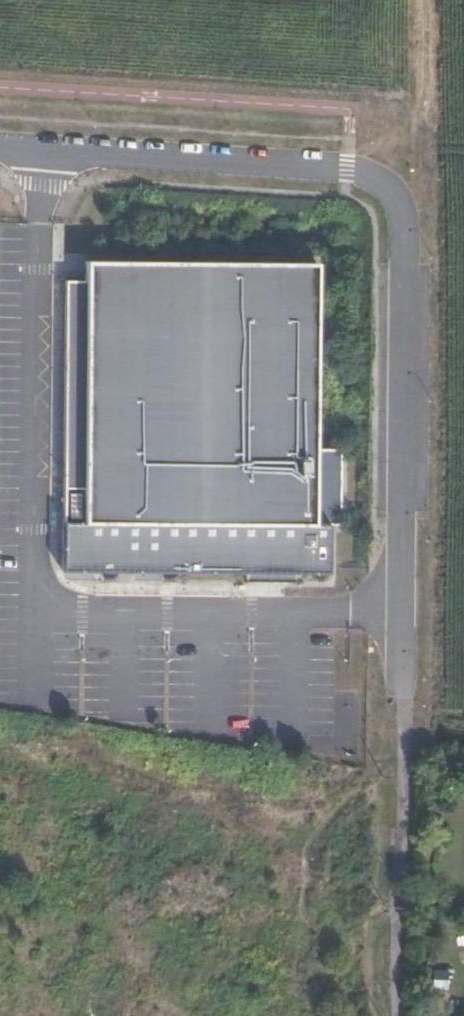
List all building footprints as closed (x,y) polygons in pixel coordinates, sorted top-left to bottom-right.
[(85,277),(65,277),(63,569),(330,570),(331,521),(316,521),(317,259),(85,257),(85,277)]
